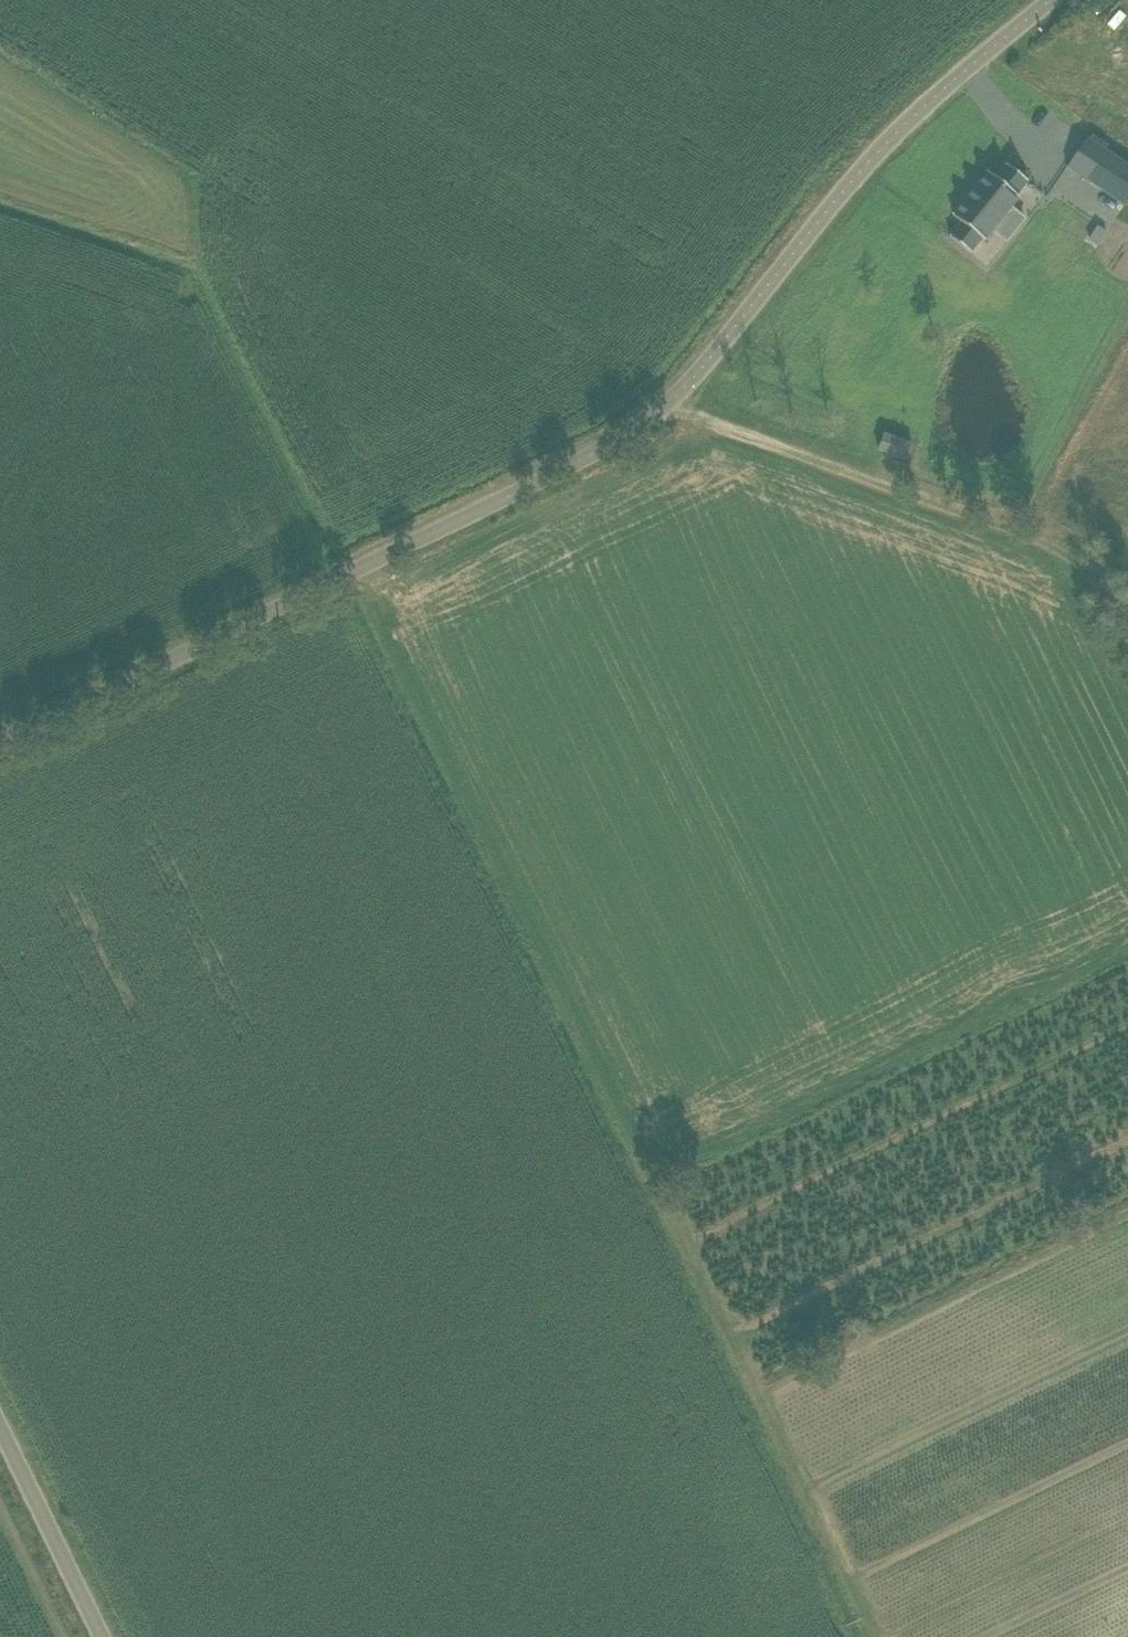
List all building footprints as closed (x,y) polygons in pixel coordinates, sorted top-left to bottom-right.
[(961,222),(950,236),(970,252),(981,238),(984,240),(993,229),(1006,240),(1024,218),(1010,207),(1019,196),(1016,194),(1028,180),(1007,164),(996,178),(988,172),(953,215),(961,222)] [(1090,199),(1127,219),(1127,179),(1107,167),(1090,199)] [(912,444),(884,434),(878,450),(906,460),(912,444)]
